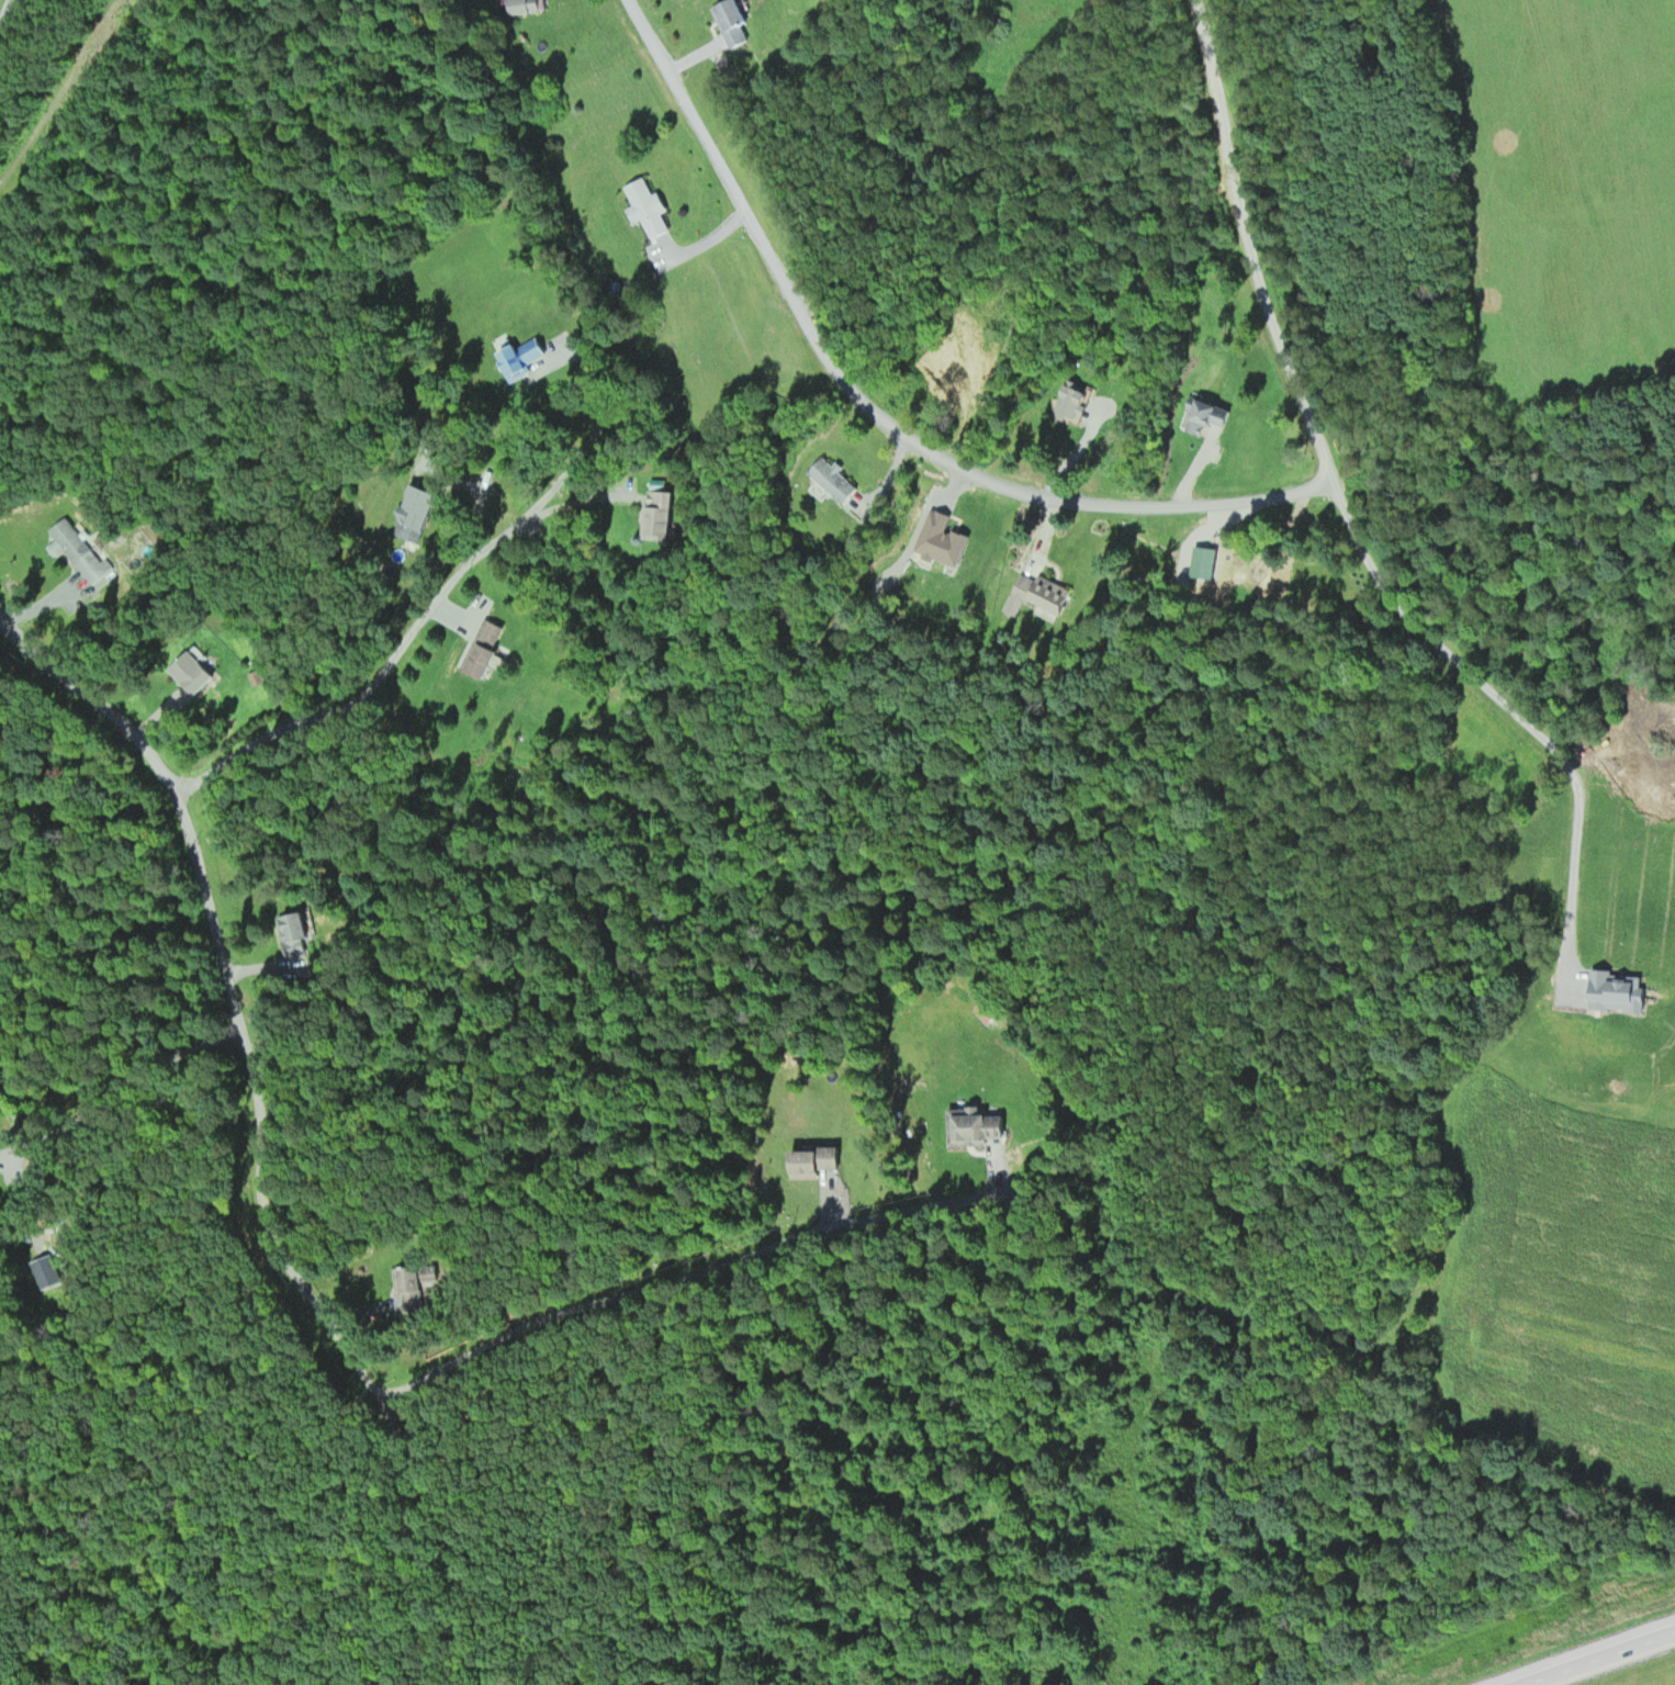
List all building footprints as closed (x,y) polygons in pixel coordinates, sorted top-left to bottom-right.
[(509,14),(547,13),(546,0),(509,0),(509,14)] [(745,27),(753,24),(744,0),(731,0),(714,7),(730,49),(751,42),(745,27)] [(625,186),(633,205),(627,208),(634,224),(644,220),(652,239),(673,231),(665,212),(671,210),(663,190),(655,194),(648,176),(625,186)] [(502,352),(514,376),(551,359),(539,334),(502,352)] [(1241,409),(1194,396),(1188,417),(1235,430),(1241,409)] [(835,465),(822,455),(809,471),(848,504),(863,486),(836,464),(835,465)] [(672,533),(674,490),(650,489),(648,532),(672,533)] [(415,507),(406,503),(395,528),(423,540),(439,503),(420,495),(415,507)] [(50,529),(58,540),(51,545),(57,554),(66,547),(92,584),(109,572),(69,516),(50,529)] [(1079,587),(1039,571),(1035,582),(1020,576),(1013,594),(1068,616),(1079,587)] [(493,675),(511,625),(484,615),(466,665),(493,675)] [(219,675),(194,648),(174,667),(199,694),(219,675)] [(250,670),(253,684),(270,680),(267,666),(250,670)] [(284,915),(291,961),(314,957),(307,911),(284,915)] [(953,1143),(1011,1142),(1010,1124),(1000,1124),(1000,1112),(984,1112),(984,1108),(952,1108),(953,1143)] [(843,1148),(795,1148),(795,1174),(843,1173),(843,1148)] [(25,1290),(49,1283),(41,1256),(17,1263),(25,1290)] [(430,1312),(430,1266),(403,1266),(403,1312),(430,1312)]
